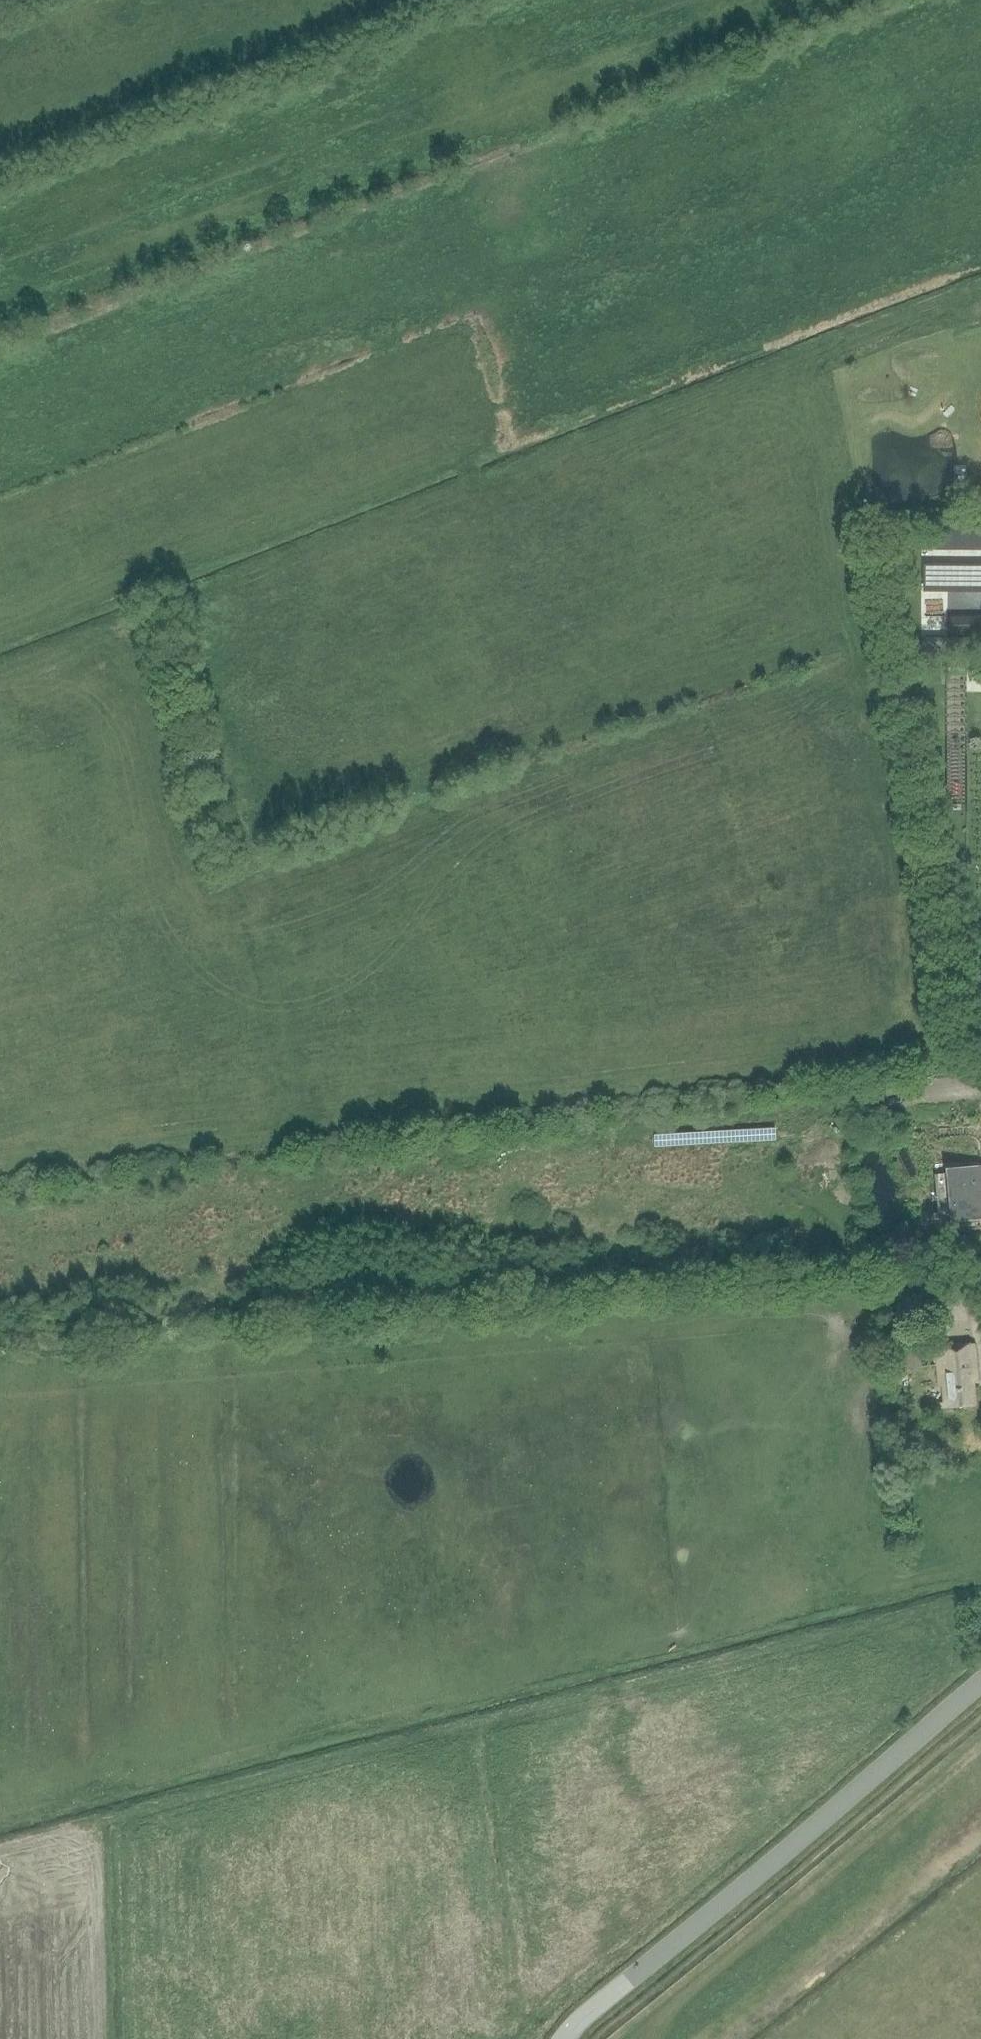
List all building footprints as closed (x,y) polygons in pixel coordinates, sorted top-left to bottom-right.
[(948,592),(980,592),(980,568),(948,568),(948,592)] [(949,616),(949,636),(980,636),(980,616),(949,616)] [(946,1168),(947,1174),(935,1175),(939,1218),(950,1217),(951,1223),(980,1220),(980,1165),(946,1168)] [(939,1403),(973,1401),(971,1376),(976,1375),(973,1338),(934,1341),(939,1403)]
